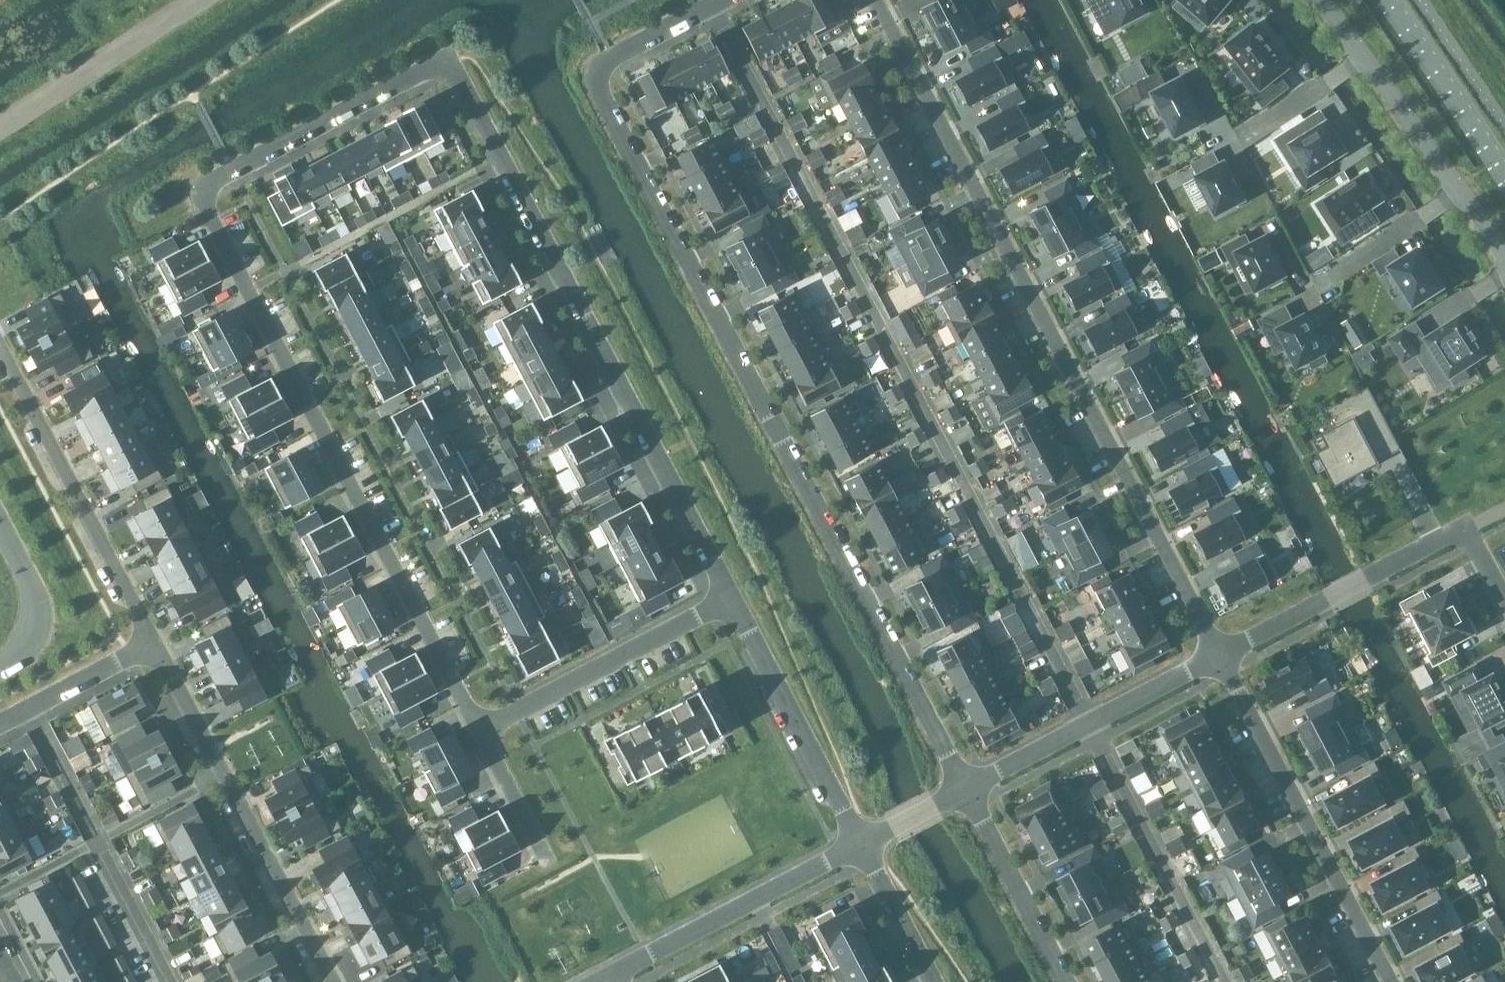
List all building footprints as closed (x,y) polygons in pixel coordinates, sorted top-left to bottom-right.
[(814,33),(814,32),(797,0),(796,0),(778,10),(795,43),(814,33)] [(814,33),(816,37),(843,22),(832,2),(825,5),(823,0),(797,0),(814,32),(814,33)] [(968,12),(962,0),(940,0),(922,10),(925,15),(923,16),(930,29),(928,29),(929,30),(930,30),(931,32),(968,12)] [(1098,22),(1114,14),(1120,27),(1147,12),(1141,0),(1086,0),(1098,22)] [(1189,19),(1195,12),(1210,25),(1232,0),(1181,0),(1175,7),(1189,19)] [(761,19),(778,51),(795,43),(778,10),(761,19)] [(931,32),(933,34),(931,35),(932,36),(933,35),(940,48),(942,47),(945,52),(964,42),(971,53),(993,42),(986,29),(979,33),(968,12),(931,32)] [(742,28),(760,61),(778,51),(761,19),(742,28)] [(1261,89),(1254,94),(1264,108),(1289,88),(1280,76),(1290,68),(1255,24),(1228,46),(1239,61),(1232,67),(1243,81),(1251,75),(1261,89)] [(1018,61),(1031,57),(1024,33),(1011,37),(1018,61)] [(693,50),(711,83),(729,73),(730,73),(712,40),(693,50)] [(958,86),(955,87),(956,88),(957,87),(964,102),(963,102),(964,103),(966,102),(969,106),(992,94),(1006,87),(1005,86),(1014,82),(1002,58),(995,45),(973,57),(979,69),(955,81),(958,86)] [(675,59),(693,92),(711,83),(693,50),(675,59)] [(834,70),(841,66),(835,53),(827,57),(834,70)] [(834,70),(827,57),(820,61),(827,74),(834,70)] [(675,102),(675,101),(693,92),(675,59),(658,68),(657,67),(675,102)] [(1139,62),(1118,73),(1125,87),(1146,75),(1139,62)] [(834,70),(827,74),(819,77),(834,105),(838,102),(871,84),(871,85),(873,84),(862,64),(844,73),(841,66),(834,70)] [(675,102),(657,67),(637,78),(646,95),(639,99),(650,119),(677,105),(675,101),(675,102)] [(796,67),(789,70),(795,83),(803,79),(796,67)] [(795,83),(789,70),(781,74),(786,83),(788,87),(795,83)] [(1177,138),(1205,123),(1182,78),(1168,86),(1160,72),(1136,85),(1144,100),(1154,95),(1177,138)] [(1006,87),(992,94),(996,101),(1018,89),(1014,82),(1005,86),(1006,87)] [(880,102),(871,85),(871,84),(838,102),(847,120),(880,102)] [(1122,112),(1144,100),(1136,85),(1113,97),(1122,112)] [(1025,102),(1018,89),(996,101),(1002,113),(977,126),(981,134),(980,135),(980,136),(982,135),(985,142),(984,143),(984,144),(985,143),(990,151),(1029,131),(1016,107),(1025,102)] [(444,141),(424,102),(404,113),(424,152),(444,141)] [(730,102),(723,106),(729,118),(737,114),(730,102)] [(880,102),(847,120),(857,138),(890,120),(880,102)] [(723,106),(715,109),(722,122),(729,118),(723,106)] [(424,152),(404,113),(403,113),(403,115),(385,125),(405,162),(424,152)] [(789,127),(804,119),(801,113),(786,121),(789,127)] [(1306,120),(1302,115),(1282,128),(1285,133),(1306,120)] [(1318,129),(1311,117),(1306,120),(1285,133),(1305,164),(1294,170),(1307,190),(1327,178),(1321,167),(1336,158),(1337,159),(1349,152),(1341,140),(1340,141),(1328,123),(1318,129)] [(793,134),(808,126),(804,119),(789,127),(793,134)] [(890,120),(857,138),(867,157),(900,139),(900,140),(901,140),(891,119),(890,120)] [(382,165),(386,172),(405,162),(385,125),(384,125),(385,127),(368,136),(383,164),(382,165)] [(696,143),(703,139),(697,126),(689,130),(696,143)] [(763,128),(748,135),(751,142),(766,134),(763,128)] [(689,130),(682,134),(689,146),(696,143),(689,130)] [(1019,145),(1025,157),(1000,170),(1013,195),(1052,175),(1052,174),(1060,170),(1048,146),(1041,133),(1019,145)] [(766,134),(751,142),(755,148),(769,140),(766,134)] [(350,145),(365,174),(382,165),(383,164),(368,136),(350,145)] [(909,158),(900,140),(900,139),(867,157),(876,175),(909,158)] [(686,176),(720,159),(710,140),(677,157),(686,176)] [(347,183),(348,183),(365,174),(350,145),(332,155),(347,183)] [(809,163),(823,156),(820,149),(805,157),(809,163)] [(1193,164),(1199,175),(1197,177),(1217,216),(1245,201),(1245,202),(1247,201),(1246,199),(1245,199),(1239,186),(1238,184),(1234,178),(1235,178),(1234,176),(1233,176),(1227,163),(1226,161),(1224,162),(1224,163),(1221,164),(1215,153),(1193,164)] [(329,193),(328,193),(332,200),(352,190),(348,183),(347,183),(332,155),(314,164),(329,193)] [(812,170),(827,162),(823,156),(809,163),(812,170)] [(886,193),(919,176),(909,158),(876,175),(886,193)] [(696,194),(729,177),(720,159),(686,176),(696,194)] [(295,170),(294,170),(311,202),(312,202),(328,193),(329,193),(314,164),(297,173),(295,170)] [(782,164),(767,172),(770,178),(785,170),(782,164)] [(294,220),(316,209),(312,202),(311,202),(294,170),(274,181),(294,220)] [(785,170),(770,178),(774,185),(788,177),(785,170)] [(437,176),(441,185),(451,180),(446,171),(437,176)] [(1334,231),(1344,246),(1378,224),(1369,210),(1384,201),(1379,192),(1372,182),(1367,174),(1326,200),(1343,226),(1334,231)] [(441,185),(437,176),(428,181),(432,190),(441,185)] [(919,176),(886,193),(900,220),(917,211),(913,204),(931,195),(930,194),(928,195),(924,187),(926,186),(926,185),(924,186),(919,176)] [(738,195),(738,194),(729,177),(696,194),(705,211),(705,212),(738,195)] [(1039,237),(1076,217),(1083,213),(1066,180),(1043,192),(1050,204),(1030,214),(1033,220),(1030,221),(1037,234),(1036,234),(1037,235),(1038,234),(1039,237)] [(828,201),(843,193),(839,186),(825,194),(828,201)] [(472,190),(433,210),(444,230),(483,210),(472,190)] [(400,195),(404,205),(413,200),(409,191),(400,195)] [(753,213),(742,192),(738,194),(738,195),(705,212),(705,211),(704,212),(715,233),(753,213)] [(831,207),(846,199),(843,193),(828,201),(831,207)] [(404,205),(400,195),(390,200),(395,209),(404,205)] [(841,226),(877,214),(873,201),(837,214),(841,226)] [(363,214),(368,224),(377,219),(373,210),(363,214)] [(483,210),(444,230),(453,248),(489,230),(480,213),(484,211),(483,210)] [(1039,237),(1040,239),(1039,240),(1039,241),(1041,240),(1047,253),(1049,252),(1052,257),(1072,246),(1078,258),(1100,246),(1083,213),(1076,217),(1039,237)] [(368,224),(363,214),(354,219),(359,228),(368,224)] [(741,227),(747,239),(727,249),(730,254),(727,255),(728,257),(728,256),(735,268),(734,269),(735,270),(736,272),(774,252),(763,232),(770,228),(764,215),(741,227)] [(889,231),(907,264),(951,240),(950,238),(951,237),(949,237),(943,225),(941,226),(938,220),(918,230),(912,219),(889,231)] [(327,233),(332,243),(341,238),(337,229),(327,233)] [(453,248),(464,268),(471,264),(470,263),(499,248),(489,230),(453,248)] [(848,239),(852,245),(866,238),(863,231),(848,239)] [(332,243),(327,233),(318,238),(323,247),(332,243)] [(409,249),(418,244),(413,235),(404,240),(409,249)] [(1257,290),(1267,285),(1269,289),(1284,281),(1282,277),(1286,275),(1266,238),(1252,246),(1246,235),(1223,247),(1235,268),(1243,264),(1257,290)] [(179,251),(172,238),(149,250),(167,283),(209,261),(199,240),(179,251)] [(388,245),(394,254),(403,250),(398,240),(388,245)] [(954,243),(953,242),(952,243),(951,240),(907,264),(924,297),(946,285),(940,273),(960,263),(957,257),(959,256),(953,244),(954,243)] [(418,244),(409,249),(413,258),(423,253),(418,244)] [(511,263),(507,265),(499,248),(470,263),(471,264),(479,280),(480,281),(512,264),(511,263)] [(365,269),(355,249),(314,270),(325,292),(327,291),(326,290),(365,269)] [(1374,263),(1382,275),(1392,269),(1415,305),(1443,287),(1442,285),(1444,284),(1436,272),(1434,274),(1419,250),(1403,261),(1395,249),(1374,263)] [(1080,261),(1087,273),(1063,286),(1066,290),(1063,292),(1064,293),(1065,292),(1072,306),(1071,307),(1072,308),(1074,306),(1076,311),(1113,291),(1122,287),(1109,263),(1110,263),(1103,250),(1080,261)] [(1217,250),(1200,260),(1205,270),(1223,261),(1217,250)] [(792,269),(784,272),(774,252),(736,272),(737,274),(737,275),(738,275),(745,287),(744,287),(744,288),(747,287),(750,292),(770,281),(776,293),(798,281),(792,269)] [(404,273),(413,269),(408,260),(399,264),(404,273)] [(207,304),(200,291),(220,281),(209,261),(167,283),(184,316),(207,304)] [(837,269),(834,262),(819,270),(822,277),(837,269)] [(480,281),(479,280),(472,284),(483,305),(522,284),(512,264),(480,281)] [(338,308),(375,288),(365,269),(326,290),(327,291),(337,310),(339,309),(338,308)] [(413,269),(404,273),(408,283),(417,278),(413,269)] [(428,285),(437,280),(432,271),(423,276),(428,285)] [(437,280),(428,285),(432,294),(441,289),(437,280)] [(951,322),(984,304),(984,303),(979,294),(980,293),(980,292),(978,293),(974,285),(976,285),(975,284),(958,293),(954,286),(937,295),(951,321),(951,322)] [(338,308),(339,309),(348,326),(376,311),(385,307),(375,288),(338,308)] [(768,331),(801,314),(802,314),(805,312),(795,293),(795,292),(758,311),(768,331)] [(30,350),(73,327),(63,307),(67,304),(61,293),(37,305),(42,316),(18,328),(30,350)] [(1103,305),(1110,317),(1084,331),(1097,356),(1136,335),(1124,311),(1133,307),(1126,294),(1103,305)] [(422,310),(432,305),(427,296),(418,300),(422,310)] [(437,303),(442,313),(451,308),(446,298),(437,303)] [(854,301),(839,309),(843,315),(857,307),(854,301)] [(532,302),(493,323),(503,343),(542,323),(532,302)] [(961,341),(994,323),(995,324),(996,323),(985,303),(984,303),(984,304),(951,322),(951,321),(947,323),(957,344),(962,341),(961,341)] [(432,305),(422,310),(427,319),(436,314),(432,305)] [(843,315),(846,321),(861,314),(857,307),(843,315)] [(1319,339),(1314,329),(1306,314),(1294,321),(1286,307),(1260,321),(1268,336),(1279,331),(1288,349),(1298,368),(1310,362),(1314,369),(1328,362),(1325,354),(1327,353),(1319,339)] [(242,331),(231,311),(212,321),(210,318),(197,324),(199,328),(192,332),(203,352),(242,331)] [(385,328),(376,311),(348,326),(357,344),(385,329),(385,328)] [(777,349),(811,332),(802,314),(801,314),(768,331),(777,349)] [(180,315),(171,320),(175,329),(182,325),(184,324),(180,315)] [(905,315),(894,324),(902,334),(913,325),(905,315)] [(1430,347),(1450,379),(1488,356),(1477,340),(1479,339),(1478,337),(1476,338),(1473,333),(1474,332),(1473,330),(1472,331),(1462,315),(1426,338),(1416,323),(1390,340),(1405,363),(1430,347)] [(542,323),(503,343),(513,362),(550,343),(541,325),(543,324),(542,323)] [(961,341),(962,341),(971,359),(1004,341),(995,324),(994,323),(961,341)] [(402,343),(392,324),(385,328),(385,329),(357,344),(366,362),(402,343)] [(173,330),(177,339),(187,334),(182,325),(175,329),(173,330)] [(84,347),(73,327),(30,350),(41,371),(65,359),(70,370),(94,357),(88,345),(84,347)] [(242,331),(203,352),(213,372),(252,351),(242,331)] [(441,346),(451,341),(446,332),(437,337),(441,346)] [(787,367),(820,350),(811,332),(777,349),(787,367)] [(905,346),(919,338),(916,332),(901,340),(905,346)] [(840,355),(858,351),(854,333),(836,338),(840,355)] [(1362,333),(1351,340),(1357,349),(1368,342),(1362,333)] [(873,337),(858,345),(862,351),(876,344),(873,337)] [(908,353),(923,345),(919,338),(905,346),(908,353)] [(451,341),(441,346),(446,355),(455,350),(451,341)] [(971,359),(980,377),(1013,359),(1004,341),(971,359)] [(1134,364),(1114,375),(1117,380),(1115,382),(1122,394),(1121,395),(1121,396),(1122,395),(1123,397),(1168,374),(1150,341),(1128,353),(1134,364)] [(375,379),(376,380),(411,361),(402,343),(366,362),(375,379)] [(550,343),(513,362),(523,381),(561,362),(550,343)] [(876,344),(862,351),(865,358),(880,350),(876,344)] [(463,352),(468,362),(477,357),(472,347),(463,352)] [(796,385),(830,368),(829,367),(820,350),(787,367),(796,385)] [(1023,377),(1013,359),(980,377),(989,394),(990,395),(1023,377)] [(411,361),(376,380),(375,379),(372,381),(383,402),(422,382),(411,361)] [(561,362),(523,381),(533,400),(572,380),(572,379),(570,380),(561,362)] [(113,393),(114,393),(118,391),(108,372),(104,374),(98,364),(77,375),(82,385),(65,395),(74,413),(113,393)] [(796,385),(795,385),(806,406),(844,386),(833,365),(829,367),(830,368),(796,385)] [(478,381),(487,376),(482,367),(473,372),(478,381)] [(924,383),(939,376),(936,369),(921,377),(924,383)] [(1185,407),(1168,374),(1123,397),(1125,400),(1123,400),(1124,401),(1125,401),(1132,413),(1134,412),(1137,418),(1157,407),(1163,419),(1185,407)] [(199,379),(204,389),(213,384),(209,375),(199,379)] [(281,398),(271,378),(251,388),(245,375),(221,387),(239,420),(281,398)] [(487,376),(478,381),(483,390),(492,385),(487,376)] [(928,390),(942,382),(939,376),(924,383),(928,390)] [(1004,422),(1004,421),(1021,412),(1017,406),(1034,397),(1024,376),(1023,377),(990,395),(989,394),(985,397),(1000,424),(1004,422)] [(572,380),(533,400),(544,421),(583,400),(572,380)] [(898,385),(883,393),(887,399),(901,391),(898,385)] [(470,400),(479,395),(474,386),(465,391),(470,400)] [(1337,486),(1380,463),(1362,429),(1385,417),(1369,388),(1346,400),(1350,408),(1332,417),(1332,415),(1330,415),(1337,428),(1313,440),(1337,486)] [(887,399),(890,405),(905,398),(901,391),(887,399)] [(84,417),(90,429),(124,412),(114,393),(113,393),(74,413),(78,420),(84,417)] [(479,395),(470,400),(475,409),(484,405),(479,395)] [(253,455),(279,441),(273,428),(292,418),(281,398),(239,420),(249,439),(245,441),(253,455)] [(853,417),(843,398),(810,415),(820,434),(853,417)] [(405,435),(433,420),(422,400),(390,416),(402,437),(405,436),(405,435)] [(498,419),(507,414),(502,405),(493,410),(498,419)] [(943,419),(958,412),(955,405),(940,413),(943,419)] [(865,418),(877,437),(895,426),(883,407),(865,418)] [(1004,421),(1004,422),(1018,448),(1051,431),(1045,420),(1046,419),(1044,420),(1040,412),(1042,411),(1041,410),(1024,419),(1021,412),(1004,421)] [(1150,451),(1148,452),(1148,453),(1149,453),(1157,467),(1156,467),(1156,468),(1159,467),(1161,472),(1198,452),(1206,447),(1194,424),(1194,423),(1187,410),(1165,422),(1171,434),(1148,447),(1150,451)] [(90,429),(97,442),(91,445),(95,452),(100,449),(100,448),(133,431),(124,412),(90,429)] [(947,426),(961,418),(958,412),(943,419),(947,426)] [(507,414),(498,419),(503,428),(512,424),(507,414)] [(829,452),(862,435),(853,417),(820,434),(829,452)] [(414,453),(443,438),(433,420),(405,435),(405,436),(414,453)] [(484,427),(489,436),(498,432),(493,422),(484,427)] [(575,423),(548,437),(555,451),(559,449),(569,468),(611,445),(601,425),(581,436),(575,423)] [(909,441),(924,434),(920,427),(906,435),(909,441)] [(110,467),(143,450),(133,431),(100,448),(100,449),(107,461),(101,464),(105,471),(110,468),(110,467)] [(1018,448),(1027,466),(1060,449),(1051,431),(1018,448)] [(450,434),(443,438),(414,453),(424,471),(452,456),(452,455),(459,451),(450,434)] [(924,434),(909,441),(912,448),(927,440),(924,434)] [(839,471),(872,453),(862,435),(829,452),(839,471)] [(499,443),(504,452),(513,447),(508,438),(499,443)] [(569,468),(579,487),(575,489),(583,503),(609,489),(603,476),(622,466),(611,445),(569,468)] [(513,447),(504,452),(509,461),(518,456),(517,455),(513,447)] [(110,467),(110,468),(121,488),(138,480),(143,490),(164,479),(148,448),(143,450),(110,467)] [(314,468),(303,448),(264,469),(275,489),(314,468)] [(530,449),(517,455),(518,456),(533,485),(546,478),(530,449)] [(1070,467),(1069,466),(1060,449),(1027,466),(1037,484),(1070,467)] [(469,470),(459,451),(452,455),(452,456),(424,471),(433,488),(433,489),(469,470)] [(1194,478),(1169,492),(1173,500),(1172,500),(1172,501),(1174,500),(1177,507),(1176,508),(1176,509),(1178,508),(1182,517),(1221,496),(1229,491),(1217,468),(1217,467),(1210,454),(1188,466),(1194,478)] [(971,472),(986,465),(982,458),(968,466),(971,472)] [(513,460),(504,465),(508,473),(517,468),(513,460)] [(245,467),(250,476),(259,471),(254,462),(245,467)] [(854,499),(887,481),(877,463),(878,463),(877,462),(844,480),(854,499)] [(974,479),(989,471),(986,465),(971,472),(974,479)] [(1037,484),(1051,511),(1067,502),(1064,495),(1081,486),(1070,465),(1069,466),(1070,467),(1037,484)] [(314,468),(275,489),(285,509),(324,488),(314,468)] [(942,468),(941,468),(927,475),(930,482),(945,474),(942,468)] [(509,473),(514,483),(523,478),(518,469),(509,473)] [(472,493),(472,494),(479,490),(469,470),(433,489),(433,488),(431,489),(441,508),(441,509),(472,493)] [(930,482),(934,488),(948,480),(945,474),(930,482)] [(863,517),(896,500),(897,500),(887,481),(854,499),(863,517)] [(147,537),(184,517),(168,486),(147,497),(152,508),(136,516),(146,537),(147,537)] [(441,509),(441,508),(439,509),(450,530),(482,513),(472,494),(472,493),(441,509)] [(1001,495),(987,502),(990,509),(1005,501),(1001,495)] [(990,509),(996,519),(1017,508),(1011,497),(1005,501),(990,509)] [(1194,534),(1196,539),(1194,540),(1194,541),(1195,540),(1203,555),(1202,555),(1202,556),(1205,555),(1207,559),(1244,540),(1244,539),(1252,535),(1240,511),(1233,498),(1211,510),(1217,522),(1194,534)] [(621,512),(615,499),(591,511),(609,544),(646,524),(647,526),(652,523),(641,502),(621,512)] [(863,517),(873,535),(906,518),(897,500),(896,500),(863,517)] [(961,504),(960,504),(946,512),(949,518),(964,510),(961,504)] [(1067,550),(1066,550),(1103,530),(1102,528),(1103,527),(1103,526),(1102,527),(1095,514),(1093,515),(1090,510),(1070,520),(1064,509),(1042,520),(1060,554),(1067,550)] [(949,518),(953,524),(967,517),(964,510),(949,518)] [(271,517),(276,526),(285,521),(280,512),(271,517)] [(324,525),(317,512),(294,525),(311,558),(354,535),(343,515),(324,525)] [(537,528),(546,523),(541,514),(532,519),(537,528)] [(157,556),(194,537),(184,517),(147,537),(146,537),(141,540),(144,547),(150,544),(156,556),(157,556)] [(906,518),(873,535),(882,553),(915,536),(906,518)] [(546,523),(537,528),(542,537),(551,532),(546,523)] [(469,565),(472,563),(472,562),(500,547),(507,544),(497,524),(458,544),(469,565)] [(646,524),(609,544),(619,563),(656,544),(647,526),(646,524)] [(1106,533),(1106,532),(1105,533),(1103,530),(1066,550),(1067,550),(1077,570),(1070,574),(1077,586),(1099,575),(1093,563),(1113,553),(1110,547),(1112,546),(1105,533),(1106,533)] [(328,591),(352,578),(345,565),(364,555),(354,535),(311,558),(328,591)] [(893,573),(926,555),(915,536),(882,553),(893,573)] [(167,575),(204,556),(194,537),(157,556),(156,556),(151,559),(154,566),(160,563),(167,575)] [(1215,579),(1228,604),(1267,584),(1267,583),(1275,579),(1263,555),(1257,542),(1234,554),(1240,566),(1215,579)] [(656,544),(619,563),(629,582),(666,563),(666,562),(656,544)] [(981,544),(968,551),(974,562),(977,560),(987,555),(981,544)] [(500,547),(472,562),(472,563),(481,580),(510,565),(509,564),(500,547)] [(556,564),(565,559),(560,550),(551,555),(556,564)] [(920,567),(926,579),(906,589),(917,611),(952,592),(942,572),(949,568),(942,555),(920,567)] [(167,575),(173,588),(168,591),(171,598),(214,575),(204,556),(167,575)] [(565,559),(556,564),(561,573),(570,568),(565,559)] [(666,563),(629,582),(646,615),(670,603),(663,590),(682,580),(671,559),(666,562),(666,563)] [(526,580),(516,561),(509,564),(510,565),(481,580),(491,598),(526,580)] [(593,577),(588,568),(579,573),(584,582),(593,577)] [(1091,584),(1105,611),(1139,593),(1133,583),(1134,582),(1129,573),(1112,582),(1108,575),(1091,584)] [(224,593),(214,575),(171,598),(181,616),(198,607),(204,618),(225,606),(220,596),(224,593)] [(584,582),(588,591),(597,586),(593,577),(584,582)] [(500,616),(536,598),(526,580),(491,598),(500,616)] [(386,606),(375,586),(355,596),(336,606),(337,606),(347,626),(386,606)] [(575,600),(584,595),(579,586),(570,591),(575,600)] [(355,596),(351,587),(324,601),(329,610),(337,606),(336,606),(355,596)] [(1458,603),(1461,601),(1454,589),(1430,601),(1425,592),(1426,592),(1425,590),(1401,603),(1407,615),(1412,613),(1422,633),(1462,612),(1458,603)] [(970,609),(963,612),(952,592),(917,611),(928,632),(948,622),(954,633),(977,621),(970,609)] [(1105,611),(1115,629),(1148,611),(1139,593),(1105,611)] [(589,605),(584,595),(575,600),(580,609),(589,605)] [(538,620),(539,621),(546,617),(536,598),(500,616),(509,633),(510,635),(538,620)] [(1016,609),(1012,602),(998,610),(1001,617),(1016,609)] [(366,646),(379,640),(377,636),(397,626),(386,606),(347,626),(358,646),(365,643),(366,646)] [(1158,629),(1157,629),(1148,611),(1115,629),(1124,646),(1124,647),(1158,629)] [(1470,619),(1467,620),(1462,612),(1422,633),(1433,653),(1428,655),(1435,667),(1458,654),(1458,653),(1457,654),(1452,644),(1477,631),(1470,619)] [(195,644),(206,664),(206,665),(244,645),(228,614),(206,625),(212,635),(195,644)] [(599,624),(594,614),(585,619),(590,629),(599,624)] [(1026,630),(1019,618),(1005,626),(1011,637),(1012,637),(1026,630)] [(518,655),(548,639),(539,621),(538,620),(510,635),(509,633),(507,634),(517,654),(518,655)] [(1057,636),(1072,628),(1069,622),(1054,630),(1057,636)] [(334,651),(351,643),(343,626),(326,635),(334,651)] [(1346,627),(1335,633),(1337,638),(1348,631),(1346,627)] [(1072,628),(1057,636),(1061,643),(1075,635),(1072,628)] [(1158,628),(1157,629),(1158,629),(1124,647),(1124,646),(1120,648),(1134,676),(1155,665),(1152,658),(1169,649),(1158,628)] [(936,651),(947,671),(980,654),(970,634),(936,651)] [(527,676),(559,659),(548,639),(518,655),(517,654),(516,654),(527,676)] [(1033,641),(1018,649),(1021,655),(1036,647),(1033,641)] [(216,684),(254,664),(244,645),(206,665),(206,664),(200,667),(204,674),(210,672),(216,684)] [(1036,647),(1021,655),(1025,661),(1039,654),(1036,647)] [(343,654),(348,663),(357,658),(353,649),(343,654)] [(396,663),(389,650),(366,662),(383,695),(426,672),(415,652),(396,663)] [(947,671),(956,689),(989,672),(980,654),(947,671)] [(1276,696),(1280,704),(1306,691),(1312,703),(1335,691),(1328,678),(1327,678),(1315,654),(1307,658),(1267,679),(1271,687),(1271,688),(1272,688),(1275,695),(1275,696),(1276,696)] [(1088,658),(1073,666),(1076,672),(1091,664),(1088,658)] [(249,707),(271,696),(254,664),(216,684),(227,705),(244,696),(249,707)] [(1076,672),(1080,679),(1094,671),(1091,664),(1076,672)] [(1424,666),(1413,672),(1422,689),(1433,683),(1424,666)] [(1462,714),(1473,709),(1484,730),(1497,723),(1500,728),(1504,725),(1504,692),(1503,688),(1496,676),(1496,675),(1495,674),(1493,675),(1484,680),(1477,666),(1445,682),(1462,714)] [(383,695),(400,728),(424,716),(417,703),(436,693),(426,672),(383,695)] [(966,707),(999,690),(989,672),(956,689),(966,707)] [(1099,672),(1083,681),(1090,693),(1106,685),(1099,672)] [(1052,677),(1037,685),(1040,691),(1055,683),(1052,677)] [(106,738),(132,724),(127,713),(144,704),(133,682),(89,705),(106,738)] [(1055,683),(1040,691),(1044,697),(1058,690),(1055,683)] [(1435,684),(1426,689),(1431,697),(1439,692),(1435,684)] [(708,693),(706,688),(698,692),(701,697),(708,693)] [(1008,708),(1008,707),(999,690),(966,707),(975,724),(975,725),(1008,708)] [(703,701),(701,697),(698,692),(684,699),(666,708),(655,714),(660,724),(665,734),(673,749),(678,759),(690,752),(707,743),(721,736),(718,731),(716,726),(714,722),(712,718),(705,705),(703,701)] [(701,697),(703,701),(710,697),(708,693),(701,697)] [(1300,728),(1303,734),(1301,735),(1308,747),(1307,748),(1307,749),(1308,749),(1309,751),(1354,727),(1337,694),(1314,706),(1320,718),(1300,728)] [(713,701),(710,697),(703,701),(705,705),(713,701)] [(1026,732),(1012,705),(1008,707),(1008,708),(975,725),(975,724),(974,725),(984,746),(1002,736),(1005,743),(1026,732)] [(1174,752),(1211,732),(1212,733),(1213,732),(1202,712),(1185,721),(1181,714),(1160,725),(1174,752)] [(635,781),(678,759),(673,749),(665,734),(660,724),(655,714),(612,737),(614,742),(617,746),(619,751),(625,763),(628,768),(630,772),(632,776),(635,781)] [(722,718),(719,714),(712,718),(714,722),(722,718)] [(714,722),(716,726),(724,722),(722,718),(714,722)] [(726,727),(724,722),(716,726),(718,731),(726,727)] [(729,732),(726,727),(718,731),(721,736),(729,732)] [(1354,727),(1309,751),(1310,753),(1309,753),(1310,754),(1311,754),(1318,766),(1319,765),(1322,771),(1343,760),(1349,772),(1371,760),(1354,727)] [(415,755),(422,751),(431,769),(432,770),(464,753),(453,733),(437,741),(430,728),(407,741),(415,755)] [(1396,729),(1386,734),(1393,748),(1403,742),(1396,729)] [(126,775),(169,752),(158,731),(141,740),(135,730),(109,743),(126,775)] [(1184,771),(1222,751),(1212,733),(1211,732),(1174,752),(1184,771)] [(378,733),(368,738),(374,749),(384,744),(378,733)] [(1497,738),(1500,744),(1504,742),(1504,736),(1504,734),(1497,738)] [(78,735),(62,744),(70,759),(86,751),(78,735)] [(607,746),(614,742),(612,737),(604,741),(607,746)] [(1299,777),(1314,770),(1299,739),(1285,746),(1299,777)] [(607,746),(609,750),(617,746),(614,742),(607,746)] [(1504,787),(1504,743),(1487,753),(1494,766),(1504,787)] [(34,744),(24,749),(29,759),(39,754),(34,744)] [(617,746),(609,750),(611,755),(619,751),(617,746)] [(1232,770),(1222,751),(1184,771),(1194,790),(1232,770)] [(181,774),(169,752),(126,775),(143,807),(169,794),(163,783),(181,774)] [(432,770),(431,769),(424,773),(442,807),(465,794),(458,782),(474,773),(464,753),(432,770)] [(1494,766),(1487,753),(1479,757),(1486,770),(1494,766)] [(27,768),(42,760),(39,754),(29,759),(24,762),(27,768)] [(42,760),(27,768),(30,774),(45,766),(42,760)] [(1130,775),(1145,767),(1142,761),(1127,768),(1130,775)] [(1328,801),(1333,810),(1341,825),(1384,803),(1372,780),(1382,775),(1375,762),(1349,776),(1355,787),(1328,801)] [(628,768),(625,763),(618,767),(620,772),(628,768)] [(321,798),(310,778),(314,776),(308,764),(284,777),(290,787),(266,800),(277,821),(321,798)] [(1266,766),(1253,769),(1255,781),(1269,778),(1266,766)] [(1145,767),(1130,775),(1134,781),(1145,775),(1148,773),(1145,767)] [(620,772),(622,776),(630,772),(628,768),(620,772)] [(1242,789),(1241,789),(1232,770),(1194,790),(1204,809),(1242,789)] [(630,772),(622,776),(625,780),(632,776),(630,772)] [(88,774),(79,779),(87,793),(95,788),(88,774)] [(1145,775),(1134,781),(1140,794),(1151,788),(1145,775)] [(635,781),(632,776),(625,780),(627,785),(635,781)] [(1105,779),(1091,787),(1094,794),(1109,786),(1105,779)] [(1052,782),(1032,792),(1035,799),(1018,808),(1029,829),(1030,828),(1029,828),(1062,810),(1063,811),(1067,809),(1052,782)] [(9,802),(0,785),(0,806),(9,802)] [(1094,794),(1097,800),(1112,792),(1109,786),(1094,794)] [(1241,789),(1242,789),(1204,809),(1215,829),(1219,827),(1219,826),(1252,809),(1253,809),(1242,788),(1241,789)] [(47,805),(61,797),(58,791),(44,799),(47,805)] [(61,797),(47,805),(50,811),(65,803),(61,797)] [(332,819),(321,798),(277,821),(288,843),(312,830),(318,841),(342,828),(336,816),(332,819)] [(1150,813),(1165,805),(1162,799),(1147,807),(1150,813)] [(1377,829),(1351,843),(1363,867),(1406,845),(1394,822),(1411,813),(1404,801),(1371,818),(1377,829)] [(12,824),(19,820),(9,802),(0,806),(0,829),(12,823),(12,824)] [(154,824),(164,843),(202,823),(192,804),(154,824)] [(1150,813),(1154,820),(1168,812),(1165,805),(1150,813)] [(456,833),(463,830),(472,848),(473,849),(508,830),(498,810),(478,820),(472,807),(448,819),(456,833)] [(112,809),(99,816),(104,826),(117,819),(112,809)] [(1103,809),(1091,816),(1097,826),(1109,819),(1103,809)] [(1219,826),(1219,827),(1233,852),(1249,844),(1246,837),(1263,828),(1263,827),(1262,827),(1258,819),(1259,819),(1258,818),(1257,819),(1252,809),(1219,826)] [(1039,846),(1072,828),(1071,828),(1063,811),(1062,810),(1029,828),(1030,828),(1039,846)] [(71,815),(56,823),(59,829),(74,821),(71,815)] [(1113,830),(1116,836),(1131,829),(1128,822),(1113,830)] [(21,841),(12,824),(12,823),(0,829),(0,852),(21,841)] [(175,863),(181,860),(181,859),(212,843),(202,823),(164,843),(175,863)] [(1039,846),(1049,866),(1071,854),(1087,846),(1086,845),(1075,825),(1071,828),(1072,828),(1039,846)] [(473,849),(472,848),(465,851),(483,885),(506,873),(500,860),(519,850),(508,830),(473,849)] [(21,841),(0,852),(0,877),(38,857),(28,837),(21,841)] [(1185,844),(1182,837),(1167,845),(1170,851),(1185,844)] [(316,886),(321,884),(323,887),(367,865),(357,846),(353,848),(347,838),(326,849),(331,859),(314,869),(316,873),(310,876),(316,886)] [(1443,865),(1455,857),(1444,839),(1432,846),(1443,865)] [(1087,846),(1071,854),(1073,859),(1096,847),(1093,842),(1087,846)] [(181,859),(181,860),(190,877),(222,861),(212,843),(181,859)] [(1170,851),(1174,858),(1188,850),(1185,844),(1170,851)] [(1073,859),(1079,870),(1059,881),(1062,886),(1059,887),(1060,888),(1067,900),(1066,900),(1067,902),(1067,901),(1069,903),(1113,880),(1096,847),(1073,859)] [(1399,872),(1373,885),(1386,910),(1428,887),(1416,864),(1422,861),(1416,849),(1394,861),(1399,872)] [(125,865),(140,857),(137,851),(122,859),(125,865)] [(1283,873),(1282,870),(1283,870),(1283,869),(1281,870),(1275,857),(1273,858),(1270,852),(1250,863),(1244,851),(1221,863),(1239,896),(1283,873)] [(140,857),(125,865),(128,870),(143,863),(140,857)] [(222,861),(190,877),(200,895),(231,879),(222,861)] [(1128,890),(1152,883),(1146,863),(1122,870),(1128,890)] [(333,891),(339,903),(377,884),(367,865),(323,887),(327,894),(333,891)] [(1283,873),(1239,896),(1256,929),(1278,917),(1272,906),(1293,895),(1290,889),(1291,888),(1285,876),(1286,875),(1285,874),(1284,875),(1283,873)] [(72,888),(84,882),(80,874),(68,880),(72,888)] [(19,890),(22,896),(16,899),(60,981),(104,981),(48,875),(19,890)] [(231,879),(200,895),(209,913),(241,897),(231,879)] [(1130,913),(1113,880),(1069,903),(1070,905),(1069,906),(1070,907),(1070,906),(1077,919),(1076,919),(1077,920),(1079,919),(1082,924),(1102,913),(1108,925),(1130,913)] [(84,882),(72,888),(76,895),(88,889),(84,882)] [(383,905),(383,906),(387,903),(377,884),(339,903),(346,916),(340,919),(344,926),(349,923),(383,905)] [(145,902),(159,894),(156,888),(141,896),(145,902)] [(80,903),(92,896),(88,889),(76,895),(80,903)] [(1395,928),(1400,937),(1408,952),(1450,929),(1438,907),(1445,903),(1438,891),(1416,903),(1422,914),(1395,928)] [(458,894),(452,897),(456,906),(466,901),(461,892),(458,894)] [(159,894),(145,902),(148,908),(162,900),(159,894)] [(92,896),(80,903),(84,910),(96,904),(92,896)] [(209,913),(219,932),(219,933),(251,916),(241,897),(209,913)] [(106,914),(118,926),(128,915),(115,904),(106,914)] [(393,924),(392,924),(383,906),(383,905),(349,923),(356,935),(350,938),(354,945),(359,942),(393,924)] [(863,929),(852,907),(835,916),(832,909),(814,918),(818,925),(811,929),(822,950),(859,930),(860,931),(863,929)] [(1178,919),(1175,912),(1160,920),(1164,926),(1178,919)] [(93,928),(105,922),(101,914),(89,921),(93,928)] [(1284,954),(1283,953),(1316,936),(1311,926),(1312,925),(1312,924),(1311,925),(1306,917),(1307,916),(1307,915),(1290,925),(1286,918),(1265,929),(1279,956),(1284,954)] [(219,933),(219,932),(213,935),(223,955),(261,936),(251,916),(219,933)] [(1164,926),(1167,933),(1182,925),(1178,919),(1164,926)] [(397,921),(392,924),(393,924),(359,942),(370,962),(387,954),(392,964),(413,953),(397,921)] [(105,922),(93,928),(97,936),(109,929),(105,922)] [(163,938),(178,930),(175,924),(160,932),(163,938)] [(1130,944),(1120,924),(1087,941),(1097,961),(1130,944)] [(101,943),(113,937),(109,929),(97,936),(101,943)] [(178,930),(163,938),(166,944),(181,936),(178,930)] [(869,949),(860,931),(859,930),(822,950),(833,970),(840,966),(839,965),(869,949)] [(1419,969),(1417,970),(1422,979),(1424,981),(1453,981),(1472,972),(1460,949),(1467,945),(1460,933),(1438,945),(1444,956),(1419,969)] [(1293,972),(1326,955),(1326,954),(1316,936),(1283,953),(1284,954),(1293,972)] [(113,937),(101,943),(105,950),(117,944),(113,937)] [(1097,961),(1107,979),(1140,962),(1130,944),(1097,961)] [(802,967),(790,945),(778,951),(790,974),(802,967)] [(1194,948),(1179,956),(1183,962),(1197,955),(1194,948)] [(840,966),(848,981),(854,981),(879,969),(879,968),(869,949),(839,965),(840,966)] [(270,953),(253,962),(247,951),(223,964),(232,981),(266,981),(281,974),(270,953)] [(762,956),(766,965),(776,960),(771,951),(762,956)] [(133,958),(146,981),(148,981),(158,977),(145,952),(133,958)] [(1336,974),(1337,975),(1338,974),(1327,954),(1326,954),(1326,955),(1293,972),(1288,974),(1293,981),(1322,981),(1336,974)] [(114,968),(126,962),(122,955),(111,961),(114,968)] [(1183,962),(1186,969),(1201,961),(1197,955),(1183,962)] [(766,965),(771,974),(780,969),(776,960),(766,965)] [(126,962),(114,968),(118,976),(130,970),(126,962)] [(1107,979),(1108,981),(1145,981),(1149,980),(1149,979),(1140,962),(1107,979)] [(719,964),(687,981),(688,981),(729,981),(719,964)] [(1234,971),(1237,978),(1252,970),(1248,964),(1234,971)] [(197,966),(182,974),(185,980),(200,972),(197,966)] [(414,981),(420,977),(414,966),(390,978),(392,981),(415,981),(414,981)] [(752,973),(757,981),(760,981),(771,977),(766,966),(752,973)] [(882,966),(879,968),(879,969),(854,981),(891,981),(882,966)] [(134,977),(130,970),(118,976),(122,981),(125,981),(134,977)] [(1239,981),(1244,981),(1255,976),(1252,970),(1237,978),(1239,981)] [(801,974),(792,979),(794,981),(805,981),(801,974)]
